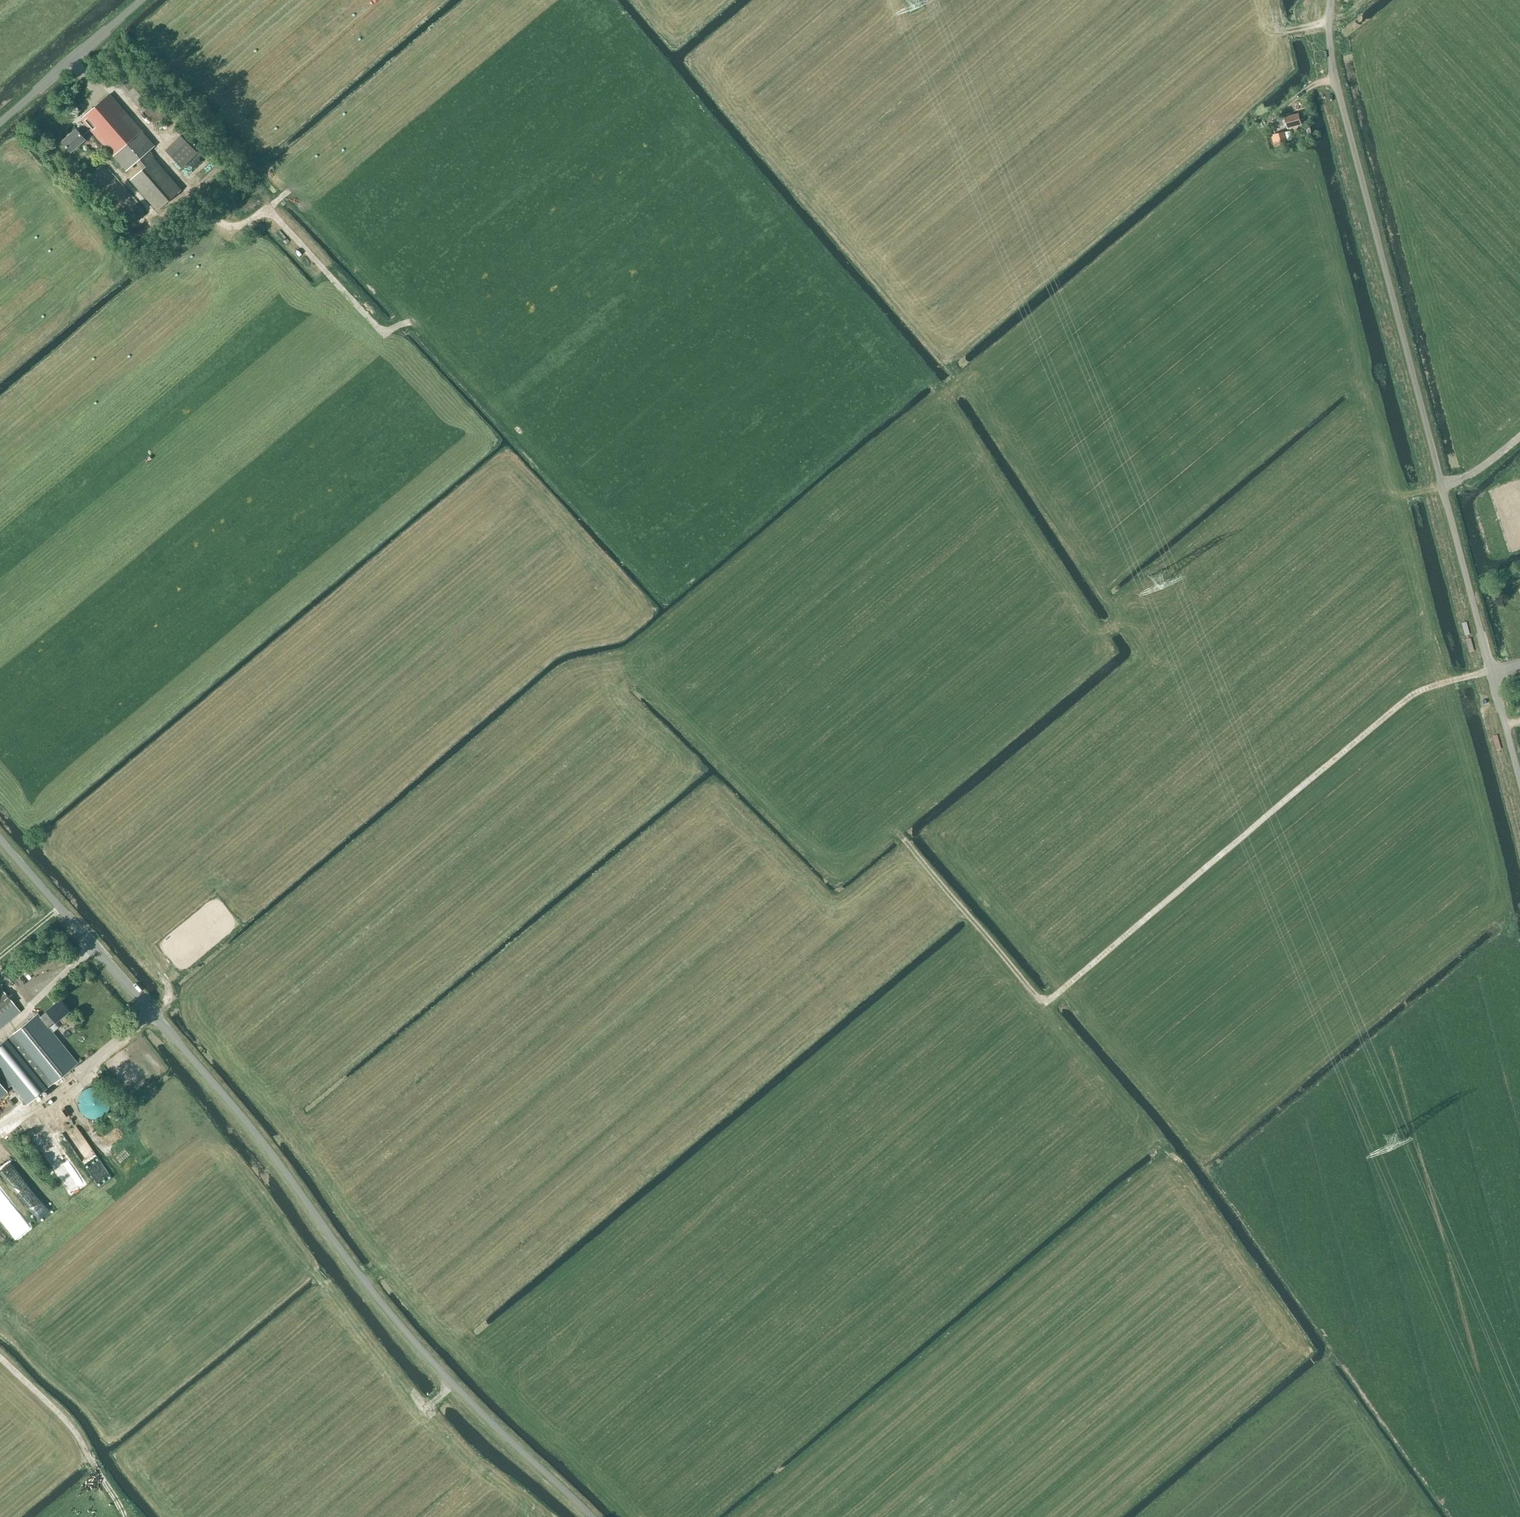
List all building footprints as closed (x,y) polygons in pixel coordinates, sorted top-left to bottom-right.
[(160,104),(157,100),(141,81),(126,94),(141,113),(144,110),(154,123),(158,120),(161,123),(171,115),(168,110),(170,108),(164,101),(160,104)] [(154,146),(109,94),(80,119),(84,124),(77,130),(76,129),(61,141),(70,152),(85,139),(82,136),(89,129),(126,172),(140,159),(146,167),(130,180),(157,211),(182,191),(155,159),(150,150),(154,146)] [(1285,116),(1277,118),(1279,125),(1287,123),(1288,127),(1301,123),(1299,113),(1285,117),(1285,116)] [(1284,131),(1274,134),(1277,145),(1287,143),(1284,131)] [(182,136),(165,151),(182,170),(199,154),(182,136)] [(20,1012),(0,988),(0,1028),(20,1012)] [(54,1023),(68,1011),(59,1000),(45,1011),(46,1012),(40,1018),(37,1014),(9,1037),(49,1086),(77,1063),(48,1027),(54,1022),(54,1023)] [(1,1072),(13,1086),(27,1104),(49,1086),(9,1037),(0,1045),(0,1072),(1,1072)] [(13,1086),(1,1072),(0,1072),(0,1096),(13,1086)] [(78,1098),(78,1103),(78,1108),(81,1113),(84,1116),(89,1119),(94,1119),(99,1119),(103,1116),(107,1113),(109,1108),(110,1103),(109,1098),(107,1094),(103,1090),(99,1088),(94,1087),(89,1088),(84,1090),(81,1094),(78,1098)] [(111,1176),(81,1124),(67,1132),(97,1184),(111,1176)] [(17,1211),(2,1187),(0,1188),(0,1219),(1,1221),(17,1211)]
